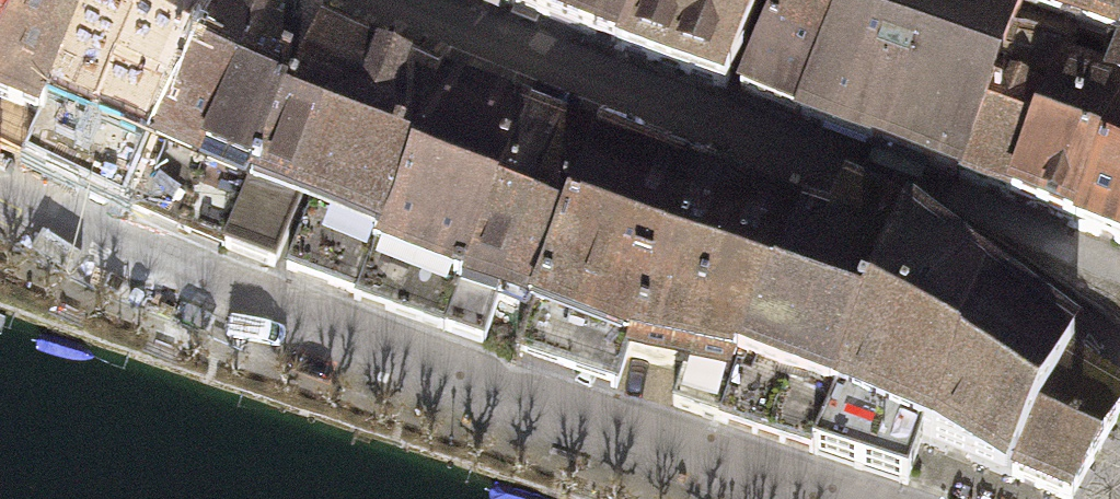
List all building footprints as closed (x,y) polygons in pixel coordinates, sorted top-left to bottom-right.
[(41,119),(24,159),(123,206),(150,135),(185,60),(91,4),(93,0),(0,0),(0,102),(41,119)] [(91,4),(185,60),(214,0),(93,0),(91,4)] [(258,0),(214,0),(185,60),(150,135),(123,206),(177,229),(206,160),(276,9),(258,0)] [(514,3),(617,45),(635,0),(516,0),(514,3)] [(754,0),(635,0),(617,45),(615,49),(624,52),(625,49),(648,57),(646,60),(658,64),(659,60),(681,69),(680,72),(690,75),(692,72),(714,80),(712,84),(725,89),(731,76),(728,74),(760,3),(754,0)] [(835,0),(781,0),(740,90),(800,118),(845,4),(835,0)] [(845,4),(800,118),(872,145),(873,144),(961,178),(1014,25),(1023,1),(1020,0),(847,0),(845,4)] [(1023,1),(1119,35),(1119,0),(1020,0),(1023,1)] [(317,28),(276,9),(206,160),(177,229),(224,248),(248,184),(250,179),(254,181),(317,28)] [(1014,25),(961,178),(1010,197),(1065,63),(1074,47),(1014,25)] [(354,44),(317,28),(254,181),(250,179),(248,184),(257,187),(260,180),(298,195),(354,44)] [(1110,39),(1107,45),(1104,64),(1119,70),(1116,81),(1114,86),(1119,88),(1119,38),(1110,39)] [(435,83),(354,44),(298,195),(305,197),(315,200),(288,268),(357,294),(374,248),(435,83)] [(1065,63),(1010,197),(1076,223),(1103,152),(1119,108),(1119,88),(1114,86),(1116,81),(1065,63)] [(525,115),(435,83),(374,248),(357,294),(355,299),(447,331),(463,284),(525,115)] [(1103,152),(1119,159),(1119,108),(1103,152)] [(563,130),(525,115),(463,284),(447,331),(484,343),(500,297),(495,295),(563,130)] [(598,143),(563,130),(495,295),(500,297),(484,343),(516,355),(532,309),(598,143)] [(686,180),(598,143),(532,309),(516,355),(616,389),(627,356),(630,346),(686,180)] [(1103,152),(1076,223),(1074,229),(1097,237),(1099,231),(1117,237),(1116,241),(1119,243),(1119,159),(1103,152)] [(305,197),(298,195),(260,180),(257,187),(248,184),(224,248),(275,268),(305,197)] [(802,224),(686,180),(630,346),(627,356),(683,371),(673,406),(720,422),(736,367),(767,288),(802,224)] [(828,233),(802,224),(767,288),(736,367),(720,422),(816,454),(840,398),(834,396),(859,324),(901,232),(908,220),(844,193),(828,233)] [(987,278),(908,220),(901,232),(859,324),(834,396),(840,398),(816,454),(908,484),(922,443),(1012,478),(1064,374),(1075,352),(984,283),(987,278)] [(1064,374),(1012,478),(1065,498),(1071,498),(1119,414),(1119,410),(1064,374)]
